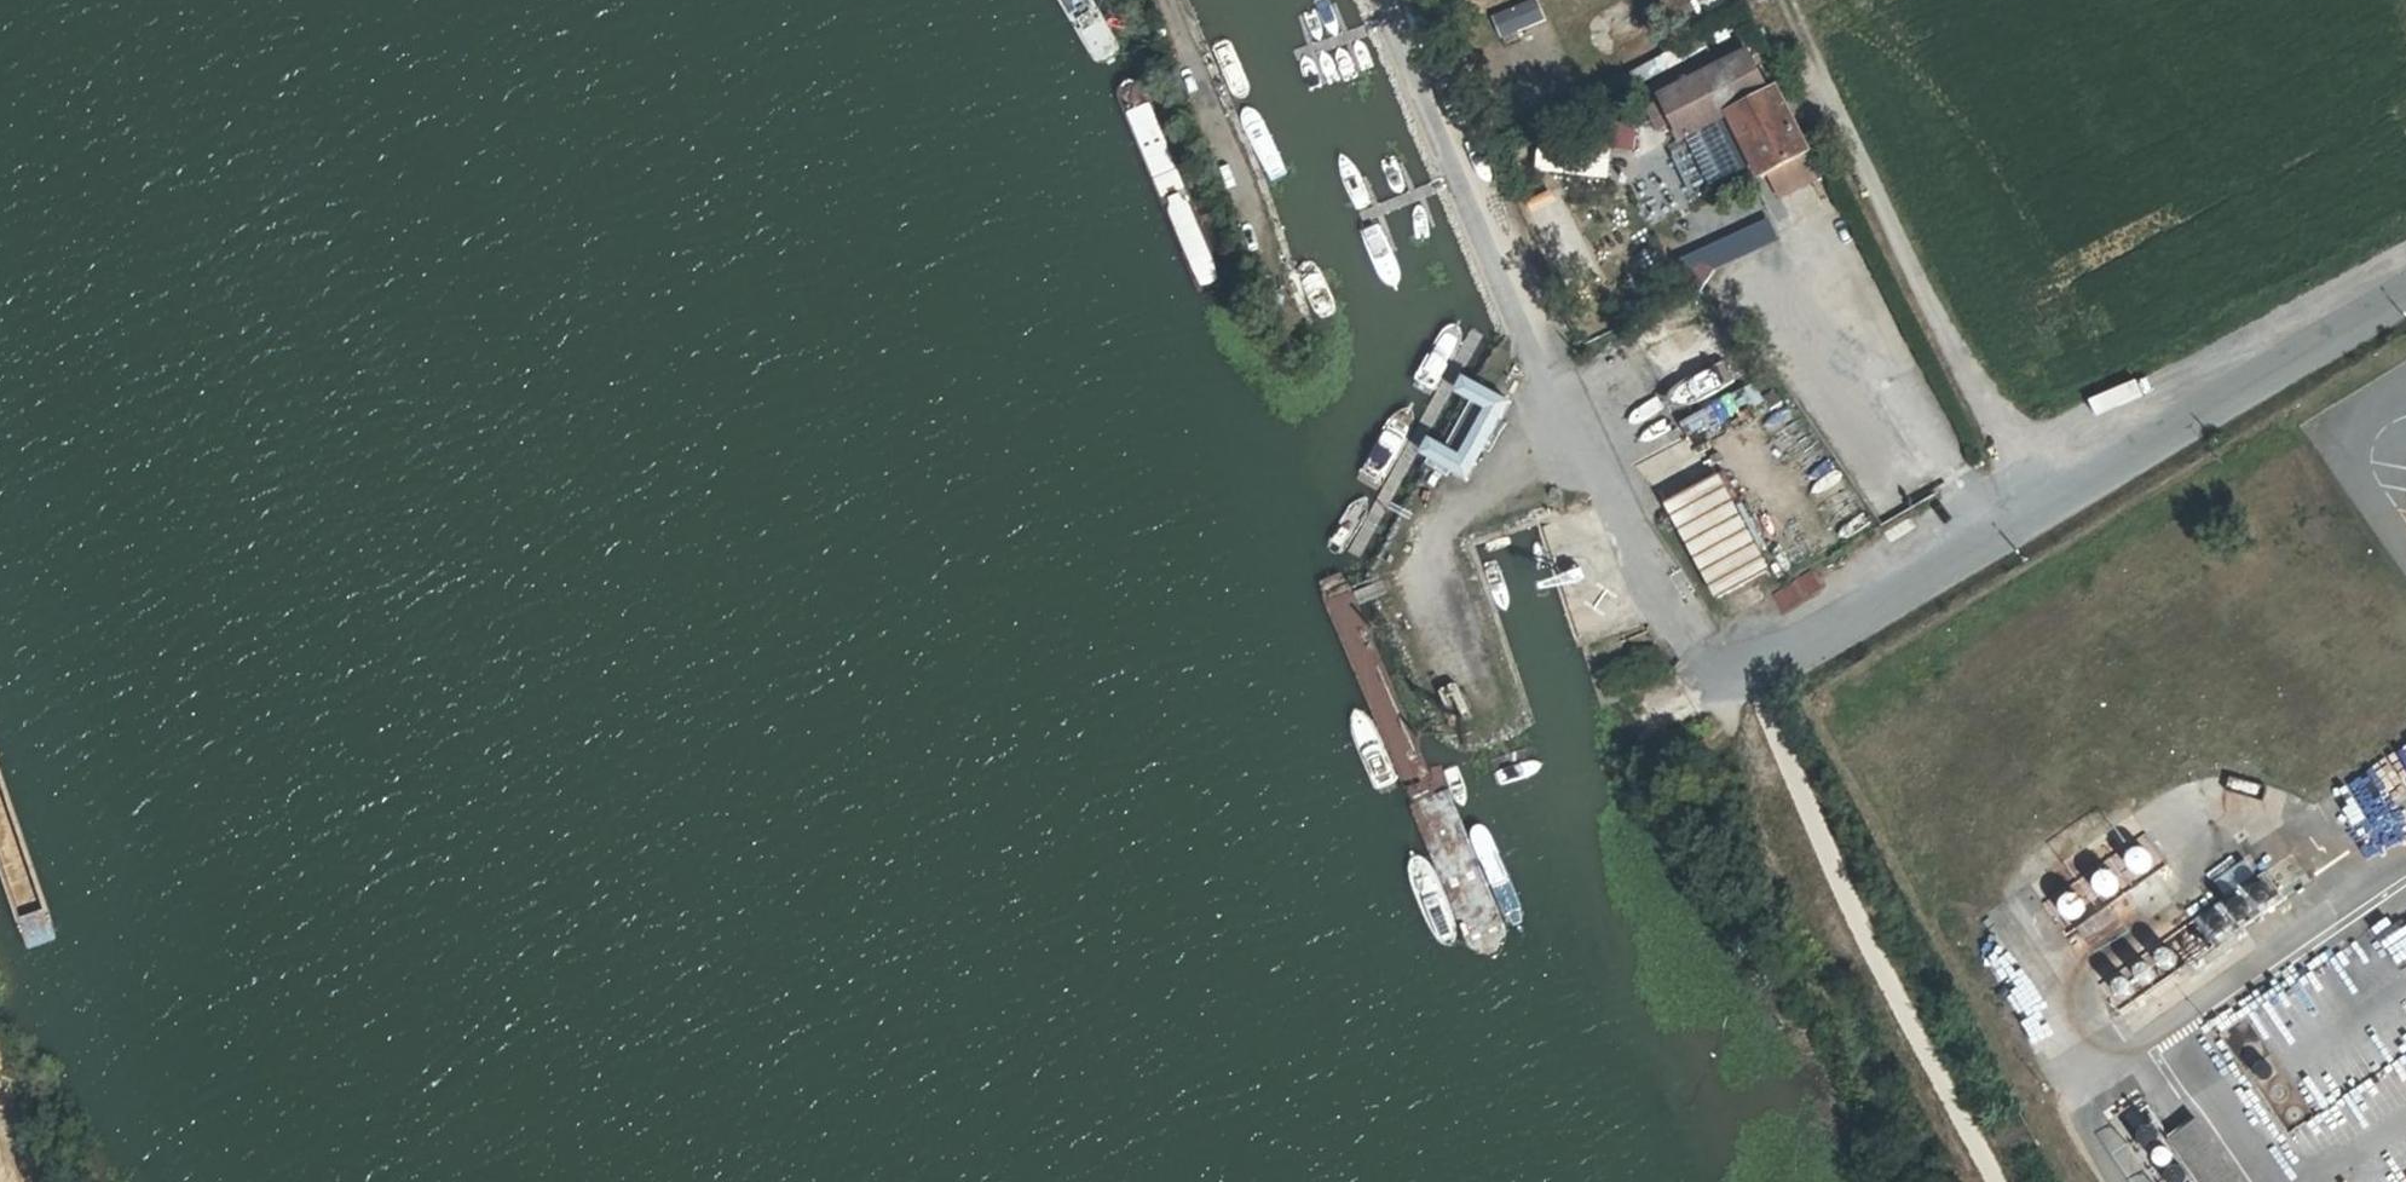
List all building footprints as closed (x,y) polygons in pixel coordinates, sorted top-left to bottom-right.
[(1702,12),(1728,0),(1696,0),(1702,12)] [(1758,81),(1690,116),(1705,145),(1739,127),(1767,183),(1815,160),(1781,94),(1768,100),(1758,81)] [(1690,116),(1675,123),(1686,146),(1677,151),(1680,158),(1705,145),(1690,116)] [(1608,119),(1606,147),(1631,149),(1633,121),(1608,119)] [(1531,173),(1605,175),(1606,136),(1532,134),(1531,173)] [(1690,280),(1775,238),(1755,198),(1689,230),(1697,245),(1677,255),(1690,280)] [(1708,316),(1689,281),(1648,304),(1667,339),(1708,316)] [(1698,406),(1741,381),(1729,360),(1686,385),(1698,406)] [(1668,364),(1648,375),(1672,419),(1693,408),(1668,364)] [(1658,496),(1713,592),(1757,566),(1700,471),(1658,496)] [(1810,568),(1772,590),(1784,610),(1822,587),(1810,568)] [(2222,893),(2251,873),(2241,858),(2212,879),(2222,893)] [(2165,1132),(2196,1181),(2235,1181),(2194,1114),(2165,1132)]
